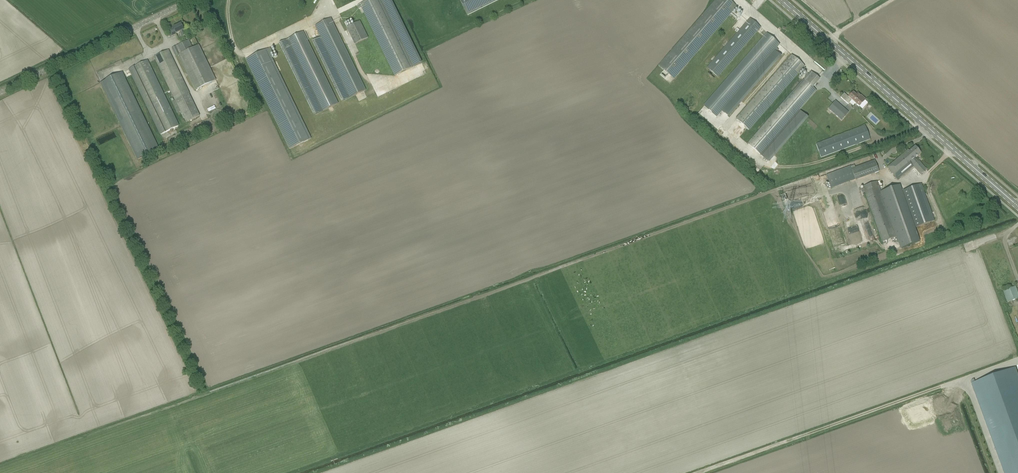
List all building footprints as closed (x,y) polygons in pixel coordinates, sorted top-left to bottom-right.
[(394,76),(395,77),(413,68),(413,67),(422,63),(422,62),(391,0),(369,0),(357,6),(359,9),(361,8),(394,76)] [(500,0),(460,0),(468,16),(500,0)] [(658,66),(664,71),(668,75),(674,80),(737,8),(728,0),(716,0),(658,66)] [(320,37),(312,42),(341,102),(366,90),(331,18),(315,26),(320,37)] [(750,19),(740,31),(737,33),(707,68),(718,77),(757,32),(761,28),(750,19)] [(355,45),(368,38),(360,21),(346,28),(355,45)] [(184,30),(181,24),(168,31),(170,33),(169,34),(170,37),(180,32),(183,37),(186,36),(184,31),(184,30)] [(339,104),(304,32),(278,44),(313,116),(339,104)] [(738,104),(741,101),(781,56),(777,53),(779,51),(776,49),(780,45),(767,34),(766,34),(704,105),(717,116),(722,110),(729,115),(738,104)] [(178,56),(194,88),(195,91),(216,81),(210,69),(209,67),(199,45),(193,48),(189,40),(172,49),(176,57),(178,56)] [(273,53),(270,48),(268,50),(267,49),(246,60),(289,150),(311,139),(270,54),(273,53)] [(186,123),(200,116),(189,94),(190,94),(169,50),(154,57),(175,101),(186,123)] [(749,131),(771,105),(805,67),(791,55),(736,119),(749,131)] [(148,61),(133,68),(129,70),(160,135),(179,126),(148,61)] [(802,81),(775,112),(747,144),(761,156),(767,161),(768,162),(779,150),(806,119),(807,118),(800,111),(817,92),(816,91),(812,88),(820,80),(811,72),(803,80),(802,81)] [(100,84),(106,96),(137,160),(159,150),(122,73),(100,84)] [(870,104),(866,101),(858,93),(856,96),(853,93),(849,98),(844,94),(840,98),(848,105),(852,101),(864,111),(870,104)] [(828,109),(834,115),(841,120),(841,121),(845,116),(845,115),(842,113),(844,110),(841,107),(840,106),(838,108),(836,111),(831,106),(828,109)] [(816,144),(821,159),(870,140),(865,126),(816,144)] [(920,175),(922,173),(926,170),(919,161),(918,162),(914,158),(920,153),(915,147),(909,152),(908,150),(887,168),(898,180),(914,167),(920,175)] [(874,161),(851,169),(847,170),(846,168),(831,173),(833,180),(828,182),(831,189),(855,181),(879,172),(874,161)] [(882,242),(885,241),(886,244),(888,244),(886,241),(892,239),(894,242),(896,241),(895,238),(897,237),(882,193),(878,181),(860,188),(862,193),(864,192),(882,242)] [(935,221),(922,184),(901,191),(914,228),(935,221)] [(901,191),(900,187),(882,193),(897,237),(901,250),(920,244),(914,228),(901,191)] [(853,195),(851,196),(856,212),(863,209),(860,199),(855,200),(853,195)] [(1016,287),(1003,291),(1007,303),(1017,299),(1017,293),(1016,287)] [(1015,368),(975,382),(971,384),(1004,472),(1017,472),(1017,375),(1015,368)]
